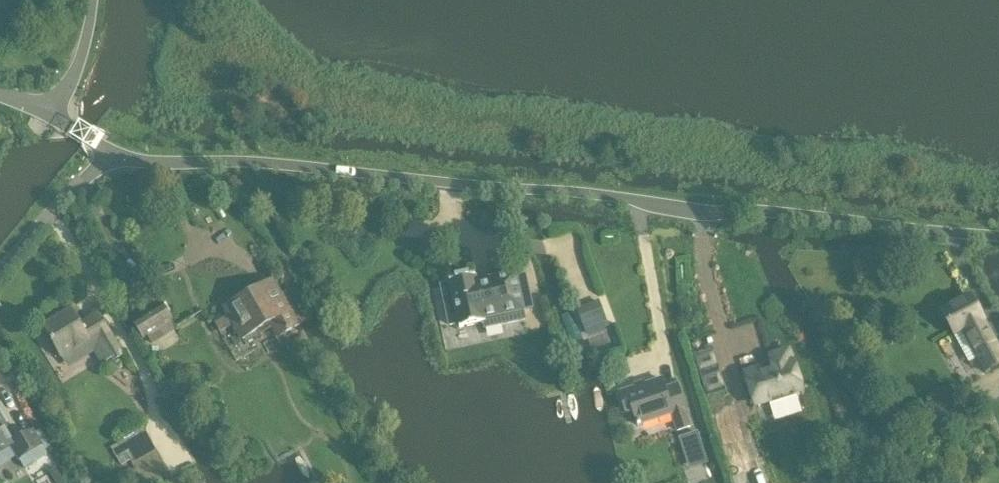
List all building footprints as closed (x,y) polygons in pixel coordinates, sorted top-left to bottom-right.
[(442,287),(444,295),(451,328),(459,326),(459,329),(485,324),(485,326),(501,323),(502,327),(527,321),(525,312),(533,311),(527,284),(517,286),(515,275),(491,280),(492,284),(477,288),(475,279),(476,279),(476,276),(450,282),(450,285),(442,287)] [(271,304),(262,289),(226,309),(228,313),(214,321),(221,334),(235,326),(243,341),(272,324),(280,338),(299,328),(283,298),(271,304)] [(971,298),(943,313),(955,335),(963,331),(985,373),(998,365),(998,349),(971,298)] [(584,330),(607,322),(600,303),(577,312),(584,330)] [(164,308),(134,325),(143,341),(148,338),(152,344),(177,330),(164,308)] [(72,311),(44,329),(61,358),(89,341),(92,347),(100,341),(113,363),(123,357),(102,321),(84,332),(72,311)] [(792,363),(788,351),(769,357),(773,370),(762,373),(761,369),(746,374),(756,406),(770,401),(771,403),(795,395),(795,393),(802,391),(793,363),(792,363)] [(701,378),(708,398),(725,392),(718,372),(701,378)] [(665,389),(662,379),(620,393),(626,412),(633,410),(638,426),(672,415),(678,431),(691,427),(677,385),(665,389)] [(940,401),(929,407),(938,424),(948,419),(940,401)] [(12,448),(19,461),(19,460),(25,469),(48,455),(34,433),(17,443),(6,425),(5,425),(0,416),(0,455),(12,448)] [(680,440),(686,456),(703,451),(697,434),(680,440)] [(169,478),(155,452),(131,466),(140,482),(160,482),(169,478)] [(731,482),(747,482),(744,472),(729,477),(731,482)]
